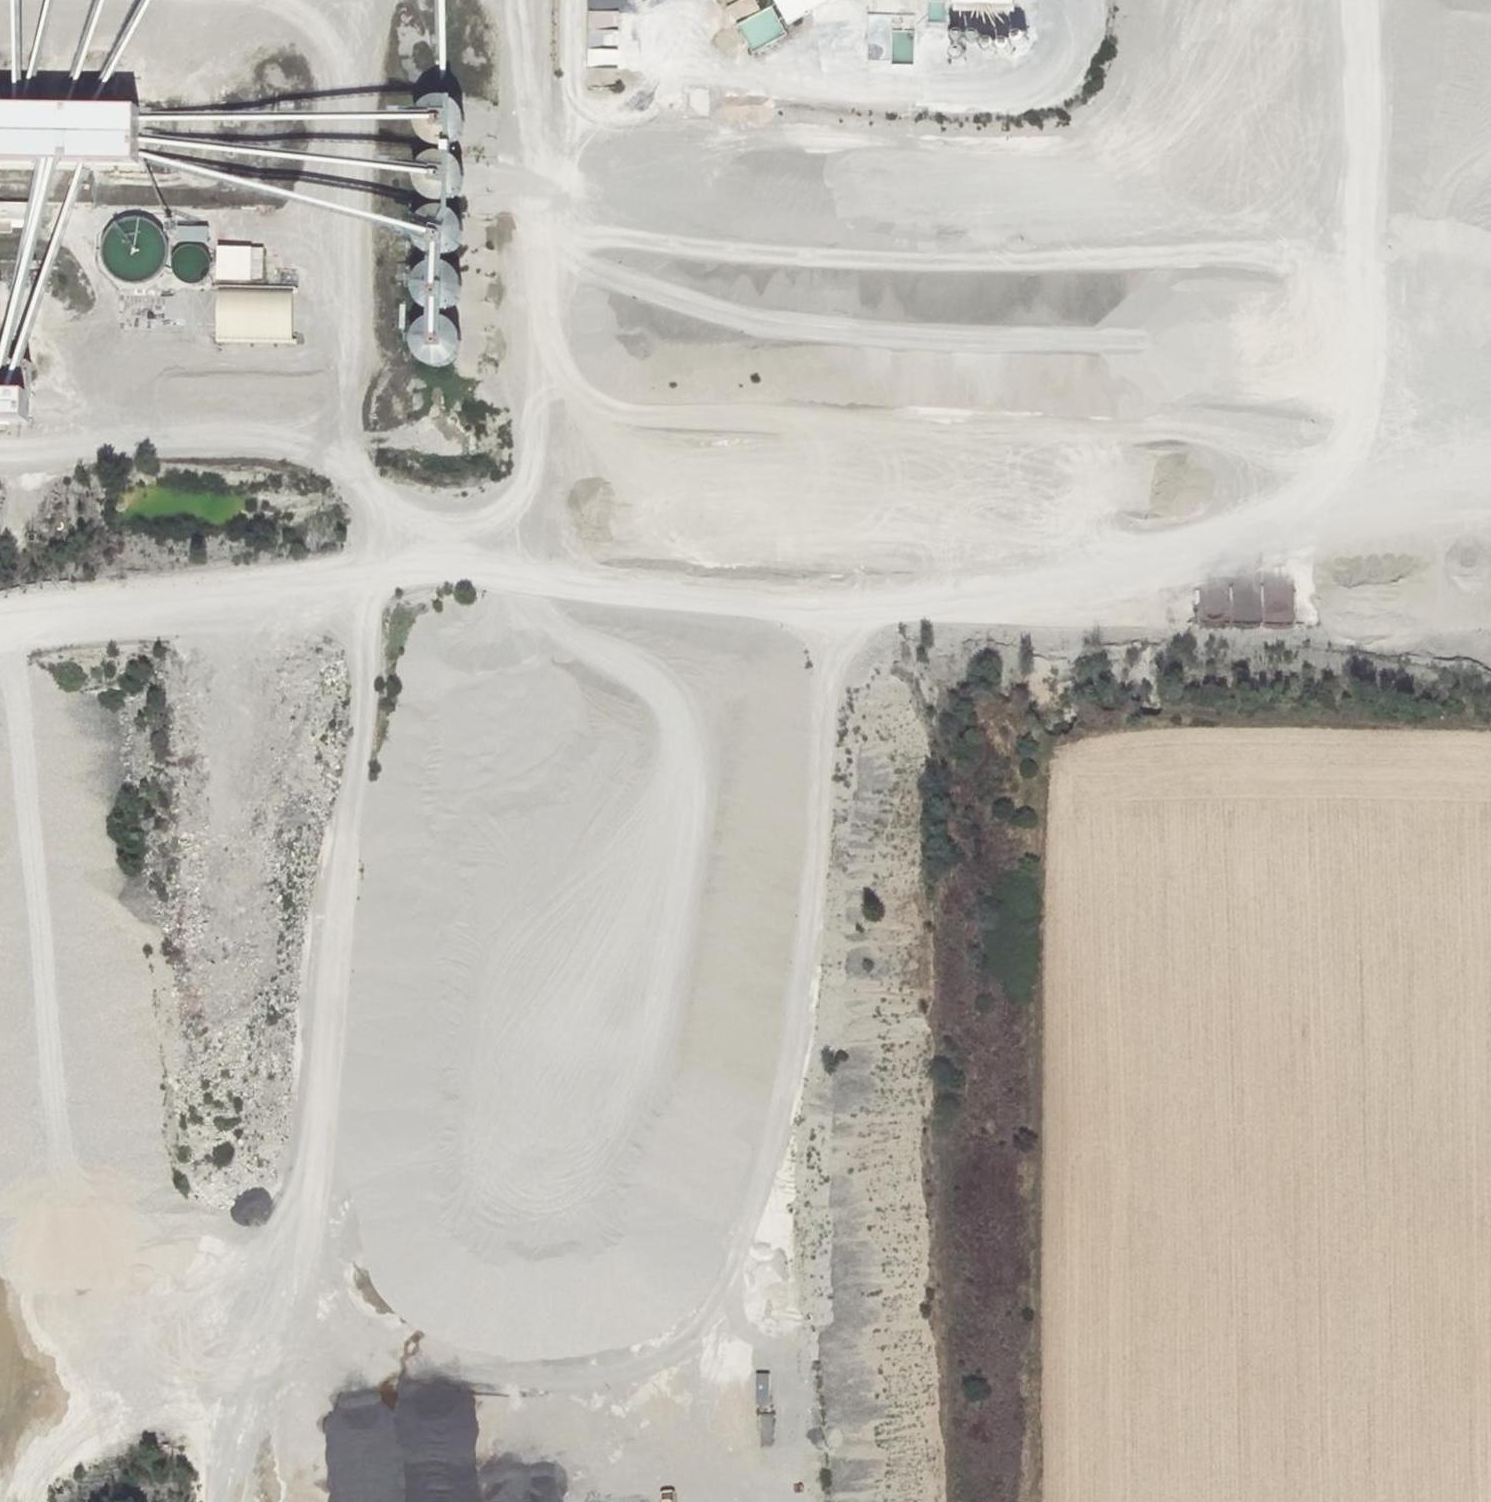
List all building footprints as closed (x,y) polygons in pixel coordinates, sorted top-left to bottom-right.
[(722,8),(728,5),(754,51),(784,34),(769,7),(760,12),(753,0),(717,0),(722,8)] [(830,0),(804,0),(810,11),(830,0)] [(1016,0),(956,0),(956,8),(1016,9),(1016,0)] [(909,30),(890,31),(889,16),(866,17),(869,61),(910,59),(909,30)] [(465,131),(466,123),(463,111),(457,105),(450,101),(442,99),(434,101),(427,105),(421,111),(418,123),(420,131),(424,139),(434,146),(442,147),(450,146),(460,139),(465,131)] [(0,106),(0,162),(139,164),(139,108),(0,106)] [(464,187),(465,178),(464,170),(457,160),(449,156),(441,154),(433,156),(426,160),(420,166),(417,178),(420,191),(426,197),(433,201),(441,203),(449,201),(460,194),(464,187)] [(463,241),(465,233),(463,225),(456,214),(449,210),(440,209),(432,210),(425,214),(418,225),(416,233),(418,241),(425,251),(432,256),(440,257),(449,256),(456,251),(463,241)] [(168,253),(166,238),(161,229),(150,221),(139,217),(130,218),(120,221),(112,227),(105,238),(103,249),(107,265),(114,274),(128,281),(142,282),(153,277),(164,266),(168,253)] [(209,227),(178,226),(178,242),(209,242),(209,227)] [(211,272),(212,266),(210,256),(206,250),(193,246),(186,247),(178,253),(173,266),(178,278),(183,283),(193,285),(205,281),(211,272)] [(252,248),(219,247),(218,279),(251,280),(252,248)] [(462,296),(464,288),(462,280),(455,269),(448,265),(439,264),(431,265),(424,270),(417,280),(415,288),(417,296),(421,304),(427,309),(440,312),(448,311),(455,306),(462,296)] [(213,288),(212,342),(290,343),(290,289),(213,288)] [(461,353),(463,343),(461,335),(455,326),(446,320),(435,319),(425,321),(417,328),(413,336),(411,345),(413,354),(418,362),(426,368),(437,370),(447,368),(455,363),(461,353)] [(30,424),(31,362),(0,361),(0,424),(30,424)]
